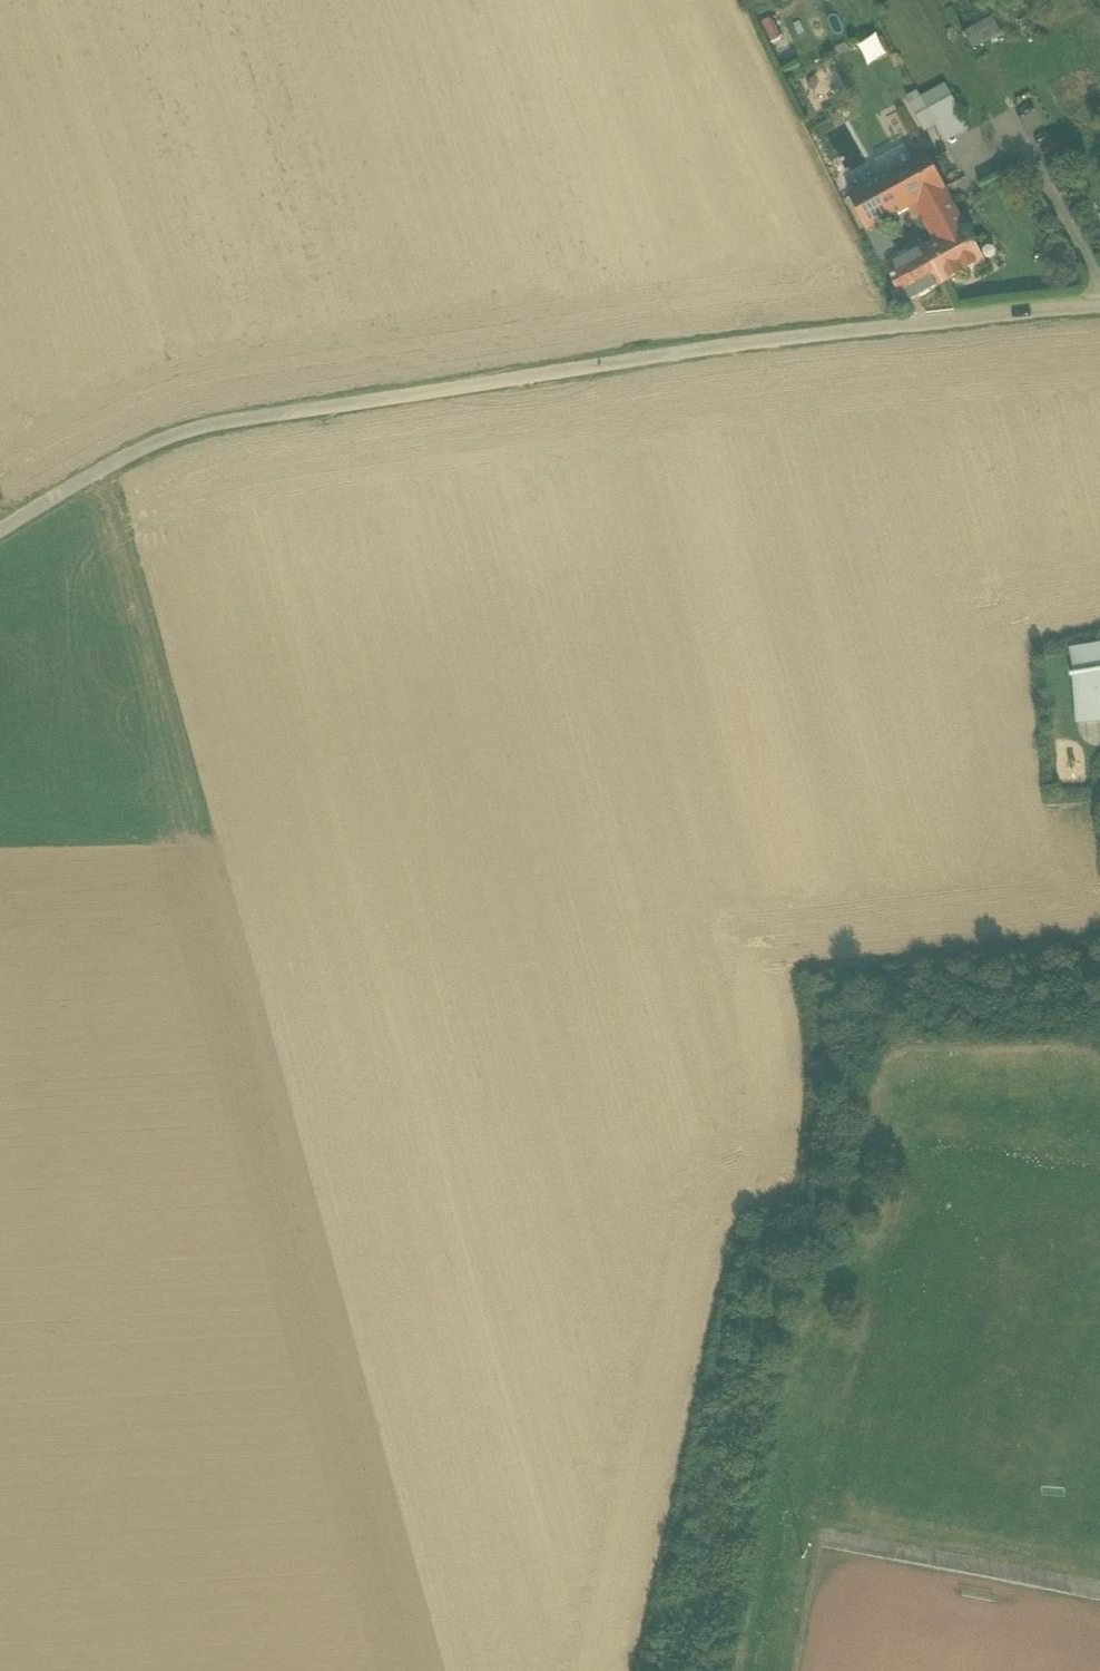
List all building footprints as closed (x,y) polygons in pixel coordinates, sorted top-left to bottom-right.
[(971,46),(1001,32),(993,15),(963,29),(971,46)] [(970,132),(953,101),(930,113),(946,145),(970,132)] [(866,233),(867,234),(882,226),(909,210),(916,207),(946,190),(945,189),(936,172),(927,155),(850,198),(867,232),(866,233)] [(946,190),(916,207),(922,218),(935,243),(925,249),(944,285),(985,263),(951,199),(946,190)] [(916,221),(922,218),(916,207),(909,210),(916,221)] [(905,306),(944,285),(925,249),(900,262),(882,226),(867,234),(883,265),(905,306)] [(1076,653),(1079,674),(1071,675),(1071,677),(1079,676),(1084,718),(1099,717),(1099,649),(1076,653)]
